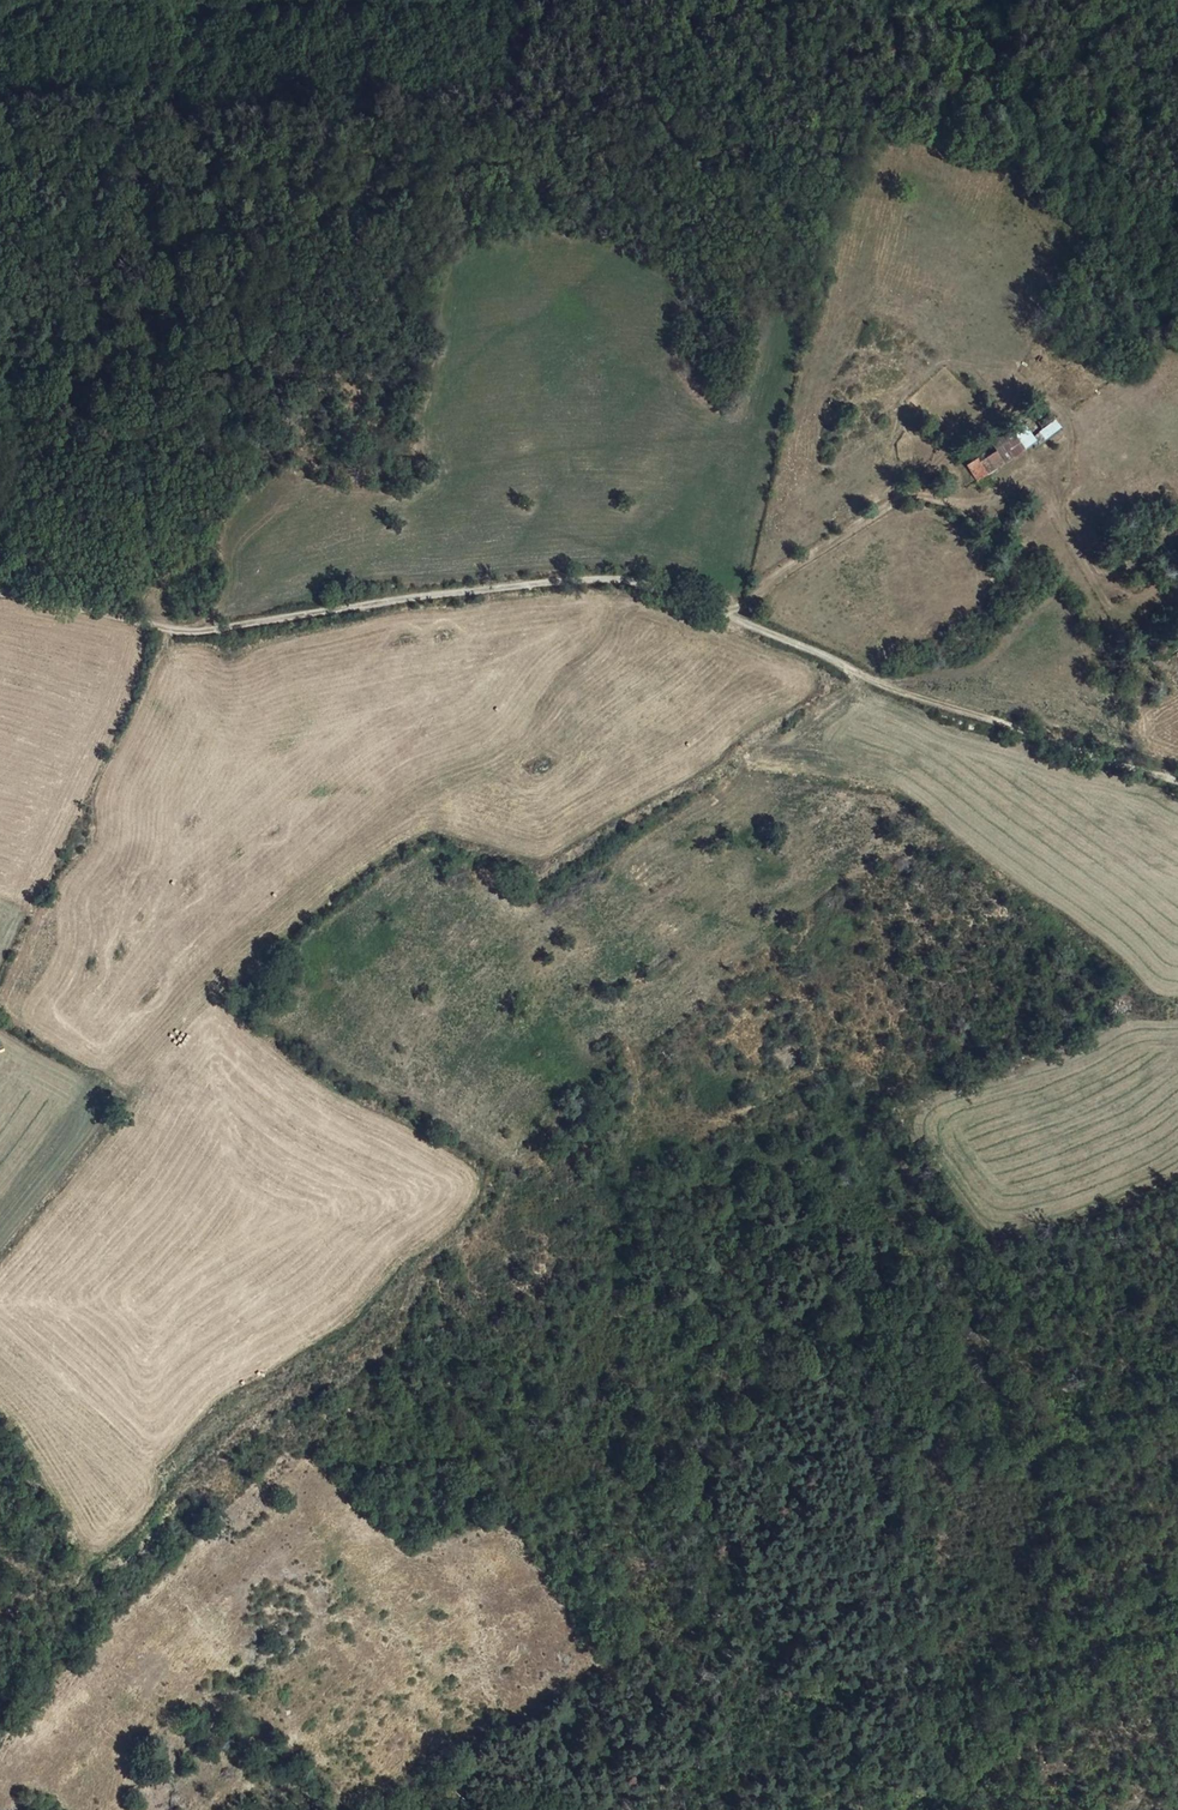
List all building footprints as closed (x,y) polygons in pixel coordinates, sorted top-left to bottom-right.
[(1054,419),(1036,431),(1042,440),(1059,427),(1054,419)] [(975,480),(1035,443),(1025,426),(965,463),(975,480)] [(222,1282),(208,1293),(217,1304),(231,1294),(222,1282)]
